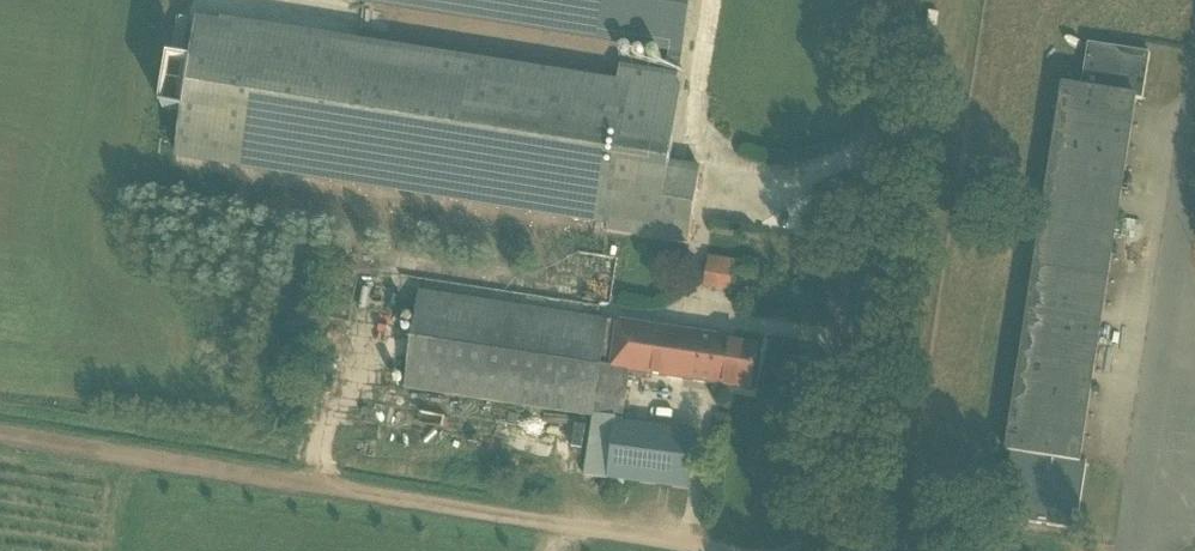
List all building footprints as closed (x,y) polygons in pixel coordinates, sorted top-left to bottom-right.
[(358,5),(667,54),(664,73),(621,66),(618,83),(223,21),(222,24),(217,23),(218,16),(198,13),(190,66),(170,63),(163,110),(183,113),(176,162),(609,230),(608,235),(688,248),(701,169),(672,164),(684,88),(677,87),(690,0),(359,0),(358,5)] [(1007,502),(1012,503),(1010,522),(1074,531),(1077,513),(1082,514),(1090,466),(1083,465),(1140,97),(1146,98),(1153,56),(1091,46),(1084,91),(1066,88),(1010,455),(1014,455),(1007,502)] [(705,284),(733,288),(741,236),(713,231),(705,284)] [(623,424),(631,374),(693,382),(700,334),(419,293),(405,391),(592,419),(583,477),(689,491),(696,434),(623,424)] [(700,334),(693,382),(728,387),(752,391),(758,349),(720,343),(721,337),(700,334)]
